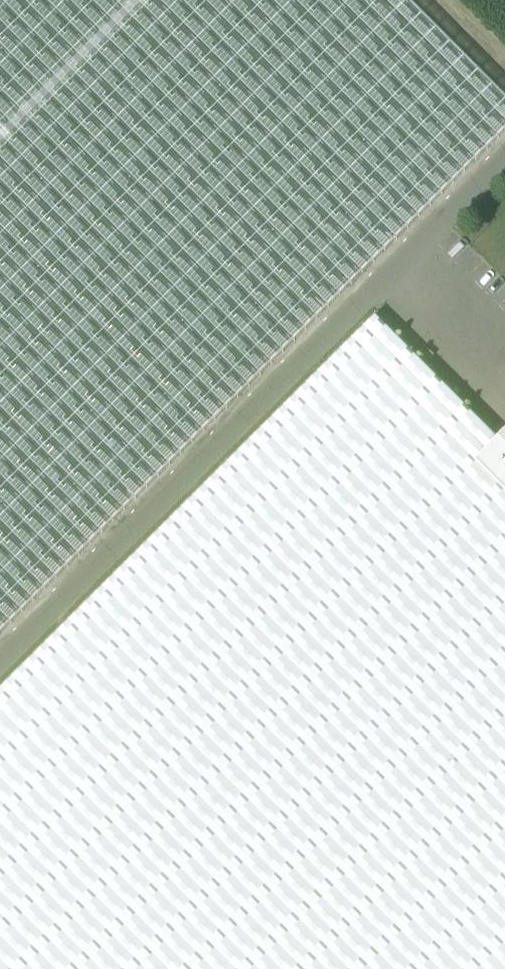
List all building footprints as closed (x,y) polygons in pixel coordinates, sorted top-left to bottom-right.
[(504,130),(504,97),(408,0),(0,0),(0,632),(504,130)] [(375,316),(352,339),(474,460),(496,438),(375,316)] [(474,460),(352,339),(0,689),(0,968),(504,968),(504,492),(474,460)] [(474,460),(504,492),(504,429),(502,429),(499,433),(499,435),(496,438),(474,460)]
